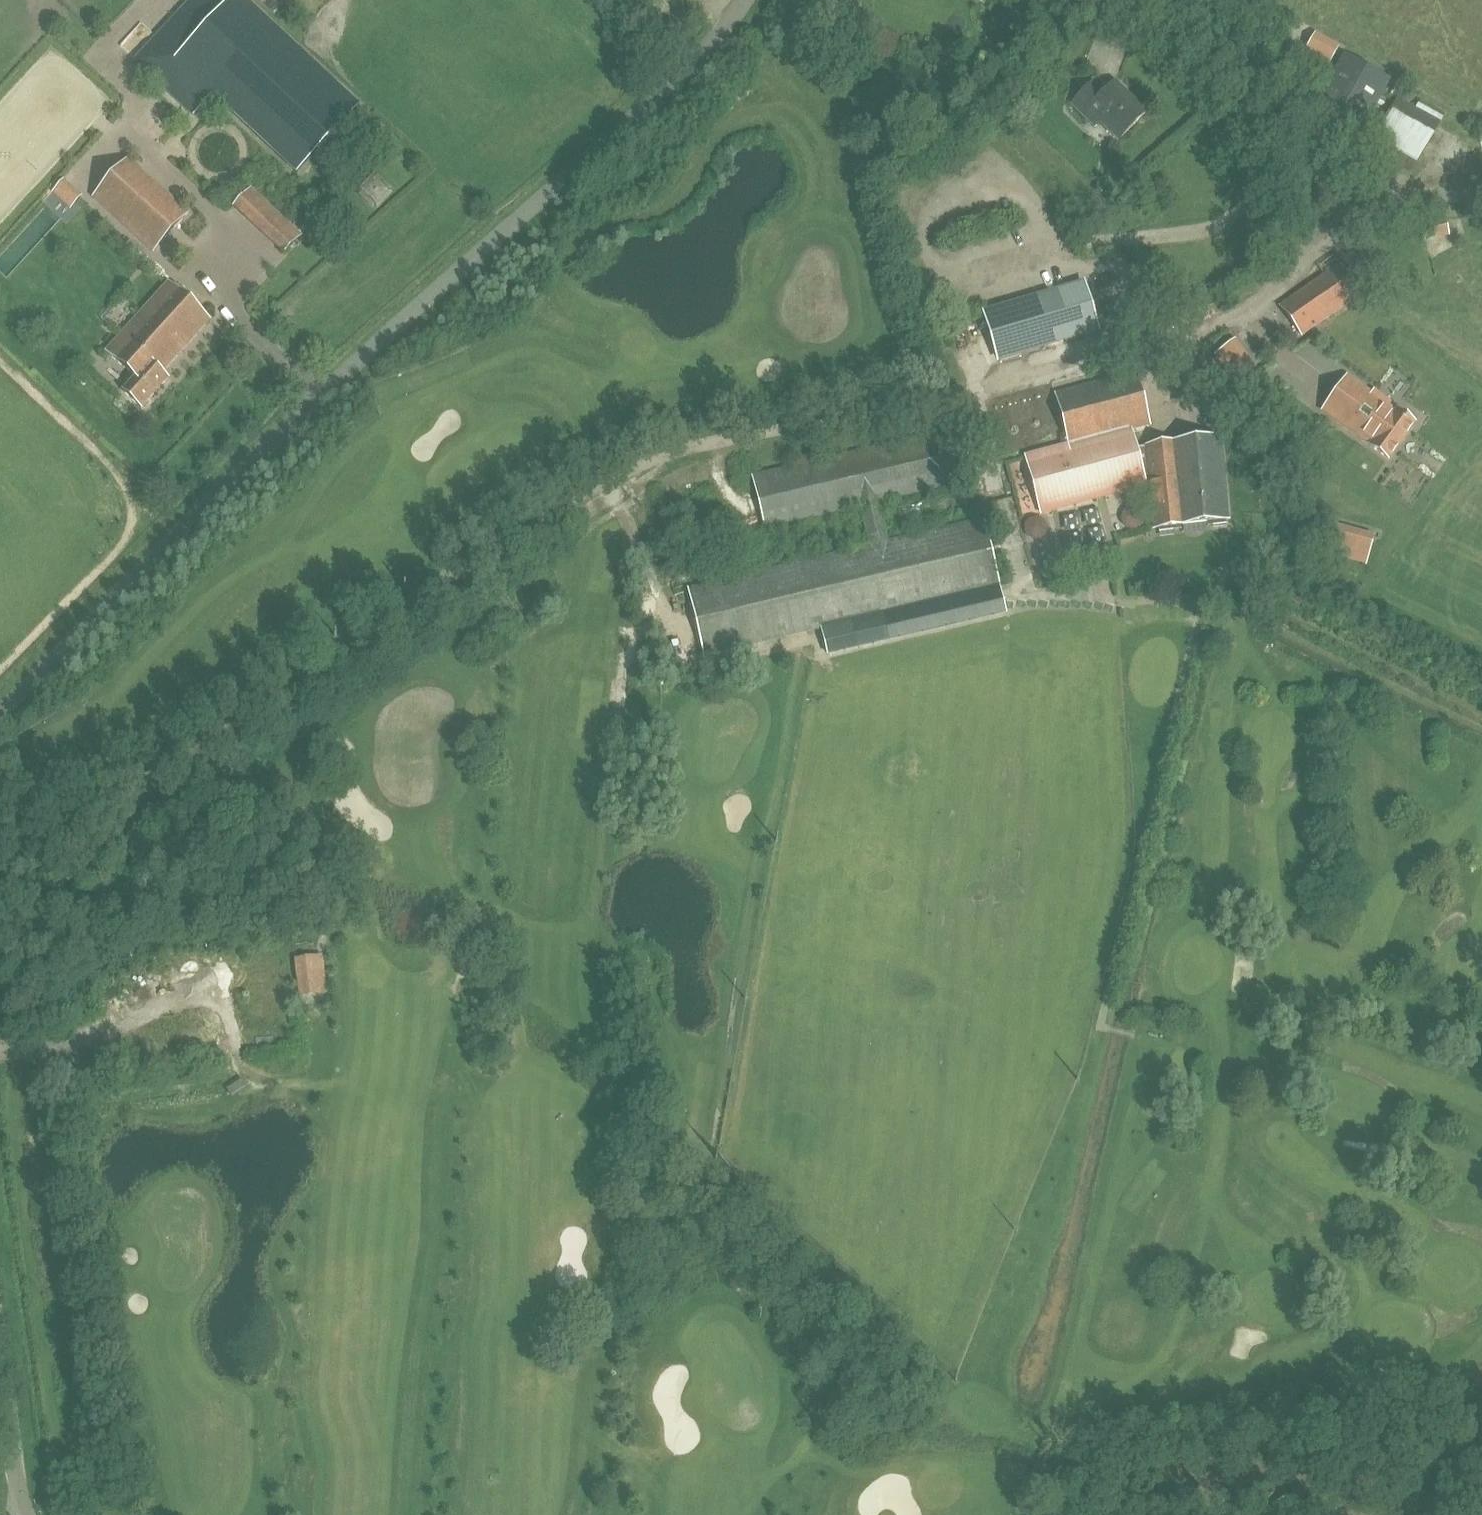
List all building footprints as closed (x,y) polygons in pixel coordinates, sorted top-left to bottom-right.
[(132,60),(192,116),(212,95),(296,174),(360,105),(247,0),(189,0),(132,60)] [(1338,49),(1314,36),(1302,59),(1326,72),(1338,49)] [(1309,117),(1354,143),(1389,81),(1344,55),(1309,117)] [(1103,94),(1091,83),(1071,104),(1095,127),(1100,121),(1119,139),(1145,112),(1114,83),(1103,94)] [(1424,101),(1419,110),(1397,98),(1365,153),(1410,176),(1440,121),(1446,113),(1424,101)] [(82,156),(88,165),(104,155),(99,146),(82,156)] [(91,199),(153,253),(189,213),(127,159),(125,161),(116,154),(110,161),(118,168),(91,199)] [(1411,192),(1431,192),(1431,183),(1411,183),(1411,192)] [(237,200),(285,250),(309,227),(294,212),(284,222),(250,187),(237,200)] [(1422,224),(1426,240),(1448,234),(1444,218),(1422,224)] [(1301,335),(1316,325),(1361,295),(1334,255),(1319,265),(1325,275),(1281,305),(1301,335)] [(170,377),(164,371),(212,319),(172,281),(107,350),(137,377),(125,389),(143,406),(170,377)] [(985,312),(999,360),(1097,330),(1083,283),(985,312)] [(1216,353),(1222,361),(1239,349),(1233,341),(1216,353)] [(1150,427),(1146,413),(1133,361),(1053,382),(1069,445),(1027,456),(1041,512),(1145,485),(1143,479),(1150,478),(1155,528),(1229,520),(1220,438),(1145,446),(1145,447),(1135,448),(1131,432),(1150,427)] [(1384,398),(1382,401),(1347,376),(1323,410),(1371,445),(1371,446),(1388,458),(1414,423),(1396,410),(1395,411),(1394,410),(1396,406),(1384,398)] [(705,654),(821,628),(827,656),(1005,616),(983,520),(887,542),(877,501),(972,479),(970,468),(979,466),(977,455),(967,457),(960,427),(754,474),(766,527),(862,505),(872,546),(690,588),(705,654)] [(1121,517),(1121,519),(1121,521),(1122,523),(1123,525),(1124,526),(1125,528),(1127,529),(1129,529),(1131,530),(1133,530),(1135,530),(1137,529),(1138,529),(1140,528),(1141,527),(1141,526),(1142,524),(1143,523),(1144,521),(1144,519),(1144,517),(1143,515),(1142,513),(1141,512),(1140,510),(1138,509),(1137,508),(1135,508),(1133,507),(1131,508),(1129,508),(1127,509),(1125,510),(1124,512),(1123,513),(1122,515),(1121,517)] [(1024,530),(1024,531),(1024,532),(1024,533),(1025,534),(1025,535),(1025,536),(1026,536),(1026,537),(1027,537),(1027,538),(1028,538),(1028,539),(1029,539),(1030,540),(1031,540),(1031,541),(1032,541),(1033,541),(1034,541),(1035,541),(1036,541),(1037,541),(1038,541),(1039,541),(1039,540),(1040,540),(1041,540),(1041,539),(1042,539),(1043,539),(1043,538),(1044,538),(1044,537),(1045,537),(1045,536),(1045,535),(1046,535),(1046,534),(1046,533),(1047,532),(1047,531),(1047,530),(1047,529),(1047,528),(1047,527),(1046,527),(1046,526),(1046,525),(1046,524),(1045,524),(1045,523),(1044,523),(1044,522),(1043,522),(1043,521),(1042,521),(1042,520),(1041,520),(1040,519),(1039,519),(1038,519),(1038,518),(1037,518),(1036,518),(1035,518),(1034,518),(1033,518),(1033,519),(1032,519),(1031,519),(1030,519),(1030,520),(1029,520),(1028,521),(1027,522),(1026,523),(1026,524),(1025,524),(1025,525),(1025,526),(1024,526),(1024,527),(1024,528),(1024,529),(1024,530)] [(1352,563),(1365,566),(1374,537),(1360,533),(1352,563)] [(314,957),(297,959),(302,996),(319,994),(314,957)]
